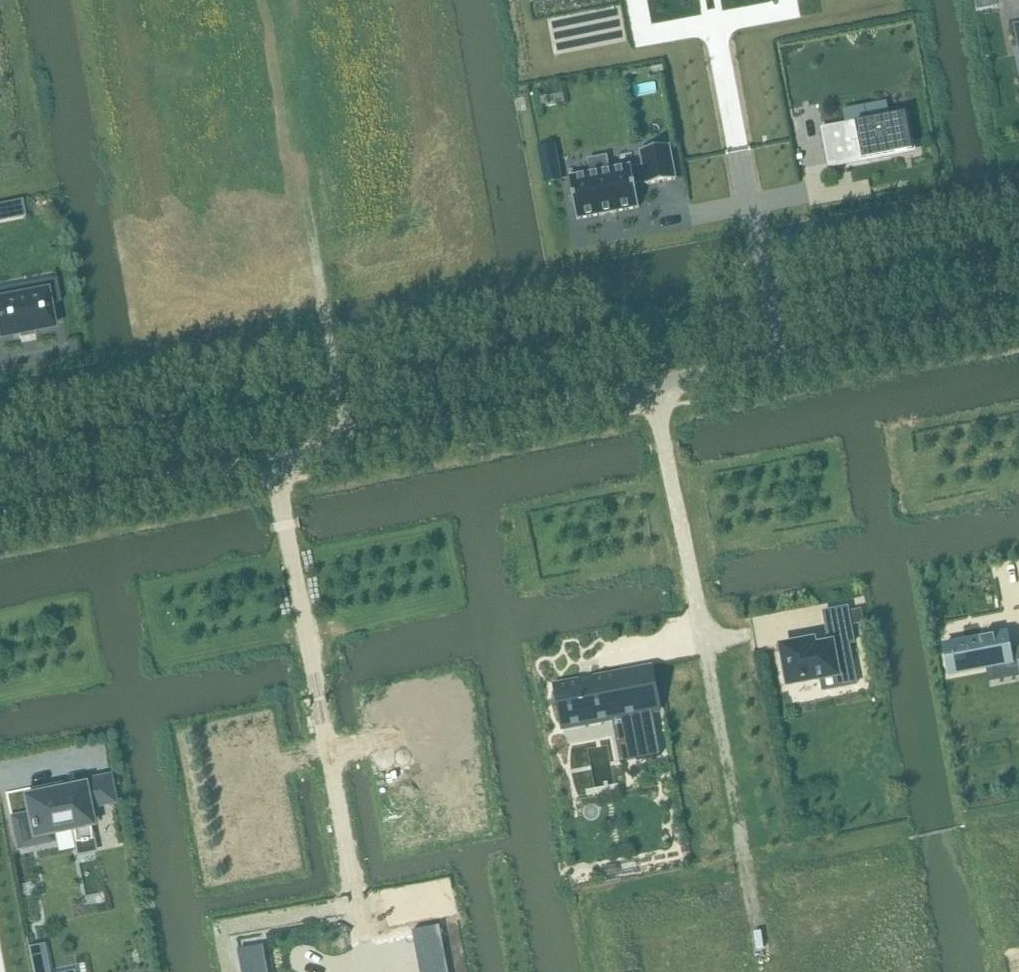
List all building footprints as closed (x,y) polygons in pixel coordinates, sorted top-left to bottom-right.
[(976,11),(1000,6),(999,0),(974,0),(976,11)] [(562,94),(538,98),(540,106),(563,102),(562,94)] [(842,126),(821,130),(828,160),(829,166),(865,158),(903,150),(901,139),(904,139),(909,138),(904,115),(890,118),(856,125),(856,128),(846,131),(843,131),(842,126)] [(555,144),(536,147),(538,160),(557,157),(555,144)] [(589,174),(568,178),(569,183),(576,221),(638,209),(633,185),(645,183),(645,185),(675,179),(669,146),(639,152),(642,167),(630,169),(630,166),(609,170),(606,157),(587,161),(589,174)] [(557,157),(538,160),(543,185),(562,181),(557,157)] [(0,208),(0,226),(27,221),(23,203),(0,208)] [(56,330),(51,305),(48,288),(10,295),(9,287),(0,289),(0,341),(56,330)] [(142,439),(133,441),(135,455),(145,453),(142,439)] [(811,643),(782,649),(789,684),(819,678),(836,675),(834,666),(853,663),(850,645),(855,644),(851,626),(849,612),(848,606),(821,611),(828,646),(812,649),(811,643)] [(861,609),(849,612),(851,626),(863,624),(861,609)] [(940,644),(947,678),(985,670),(1014,664),(1017,664),(1018,672),(1018,647),(1011,649),(1007,631),(940,644)] [(633,671),(555,686),(563,729),(611,720),(626,717),(634,758),(634,759),(659,754),(651,713),(660,711),(655,689),(637,693),(633,671)] [(39,795),(25,798),(28,813),(28,814),(30,825),(33,838),(53,834),(70,830),(70,832),(73,845),(93,840),(90,826),(87,811),(82,786),(39,795)] [(28,814),(8,818),(13,842),(33,838),(30,825),(28,814)] [(439,927),(412,932),(418,963),(445,957),(439,927)] [(27,949),(32,971),(48,971),(43,946),(28,949),(27,949)] [(1006,949),(1011,971),(1018,971),(1018,946),(1006,949)] [(238,951),(242,971),(267,971),(262,947),(238,951)]
